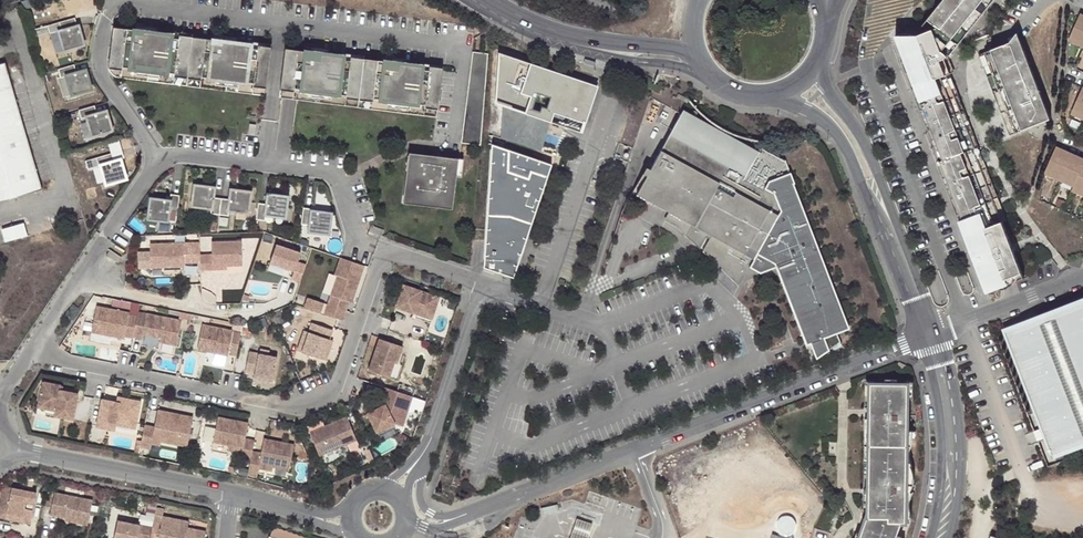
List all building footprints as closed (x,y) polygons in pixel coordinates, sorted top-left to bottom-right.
[(1002,221),(941,60),(944,59),(947,55),(943,51),(984,0),(943,0),(927,20),(937,28),(915,37),(915,35),(903,34),(896,36),(903,57),(906,56),(912,71),(918,85),(912,88),(940,161),(937,162),(965,235),(971,233),(979,254),(975,259),(988,292),(1024,278),(1002,221)] [(994,0),(984,0),(943,51),(947,55),(944,59),(941,60),(1002,221),(1006,219),(950,73),(952,72),(947,58),(994,0)] [(1071,36),(1082,41),(1082,16),(1081,15),(1071,36)] [(61,31),(66,51),(86,45),(80,26),(79,26),(77,18),(61,23),(64,31),(61,31)] [(915,35),(915,37),(937,28),(927,20),(915,35)] [(115,32),(111,63),(124,65),(124,67),(176,74),(177,71),(203,74),(202,77),(255,83),(255,81),(268,82),(272,51),(251,48),(251,45),(230,43),(230,46),(172,39),(173,36),(152,33),(151,36),(115,32)] [(974,40),(974,43),(978,55),(986,52),(988,50),(991,34),(974,40)] [(1082,47),(1082,45),(1082,41),(1071,36),(1069,41),(1082,47)] [(986,52),(991,65),(993,72),(999,87),(1005,101),(1008,109),(1017,131),(1049,119),(1019,39),(988,50),(986,52)] [(285,52),(281,84),(295,85),(294,88),(347,95),(347,92),(373,95),(373,98),(425,104),(426,102),(438,103),(442,72),(421,69),(422,66),(401,64),(400,66),(343,59),(343,57),(322,54),(322,57),(285,52)] [(471,52),(462,143),(481,145),(481,141),(486,54),(471,52)] [(978,55),(983,68),(991,65),(986,52),(978,55)] [(497,136),(543,149),(551,119),(583,128),(596,80),(500,53),(486,99),(506,105),(497,136)] [(900,58),(906,74),(912,71),(906,56),(903,57),(900,58)] [(41,189),(6,64),(0,66),(0,201),(41,189)] [(76,65),(60,70),(62,78),(69,76),(74,95),(94,89),(89,70),(78,73),(76,65)] [(983,68),(986,75),(993,72),(991,65),(983,68)] [(912,88),(918,85),(912,71),(906,74),(912,88)] [(986,75),(992,90),(999,87),(993,72),(986,75)] [(748,266),(739,261),(743,254),(752,259),(755,254),(773,264),(809,355),(840,342),(834,333),(848,328),(785,160),(761,147),(758,151),(684,110),(689,100),(690,99),(679,93),(678,95),(677,98),(674,96),(663,91),(660,89),(653,85),(640,78),(636,89),(649,97),(680,114),(649,171),(637,194),(670,212),(666,220),(677,226),(686,235),(693,222),(713,232),(703,251),(723,271),(728,262),(736,266),(730,278),(737,285),(748,266)] [(992,90),(997,104),(1005,101),(999,87),(992,90)] [(1082,88),(1071,114),(1082,119),(1082,88)] [(631,148),(632,148),(649,97),(636,89),(618,143),(631,148)] [(997,104),(1000,111),(1008,109),(1005,101),(997,104)] [(97,106),(81,110),(83,119),(90,117),(95,136),(115,130),(110,111),(99,114),(97,106)] [(1017,131),(1008,109),(1000,111),(1010,134),(1017,131)] [(1082,125),(1082,119),(1071,114),(1069,119),(1082,125)] [(618,143),(614,158),(626,162),(631,148),(618,143)] [(492,146),(485,268),(514,277),(531,223),(525,221),(528,211),(534,213),(550,165),(509,152),(492,146)] [(1056,147),(1046,168),(1062,175),(1071,154),(1056,147)] [(103,166),(108,184),(128,179),(123,159),(116,161),(114,153),(98,158),(101,166),(103,166)] [(1076,182),(1082,166),(1082,159),(1071,154),(1062,175),(1076,182)] [(439,203),(453,205),(458,161),(413,155),(407,199),(422,201),(422,196),(439,198),(439,203)] [(1082,191),(1082,166),(1076,182),(1074,187),(1082,191)] [(1059,180),(1062,175),(1046,168),(1044,173),(1059,180)] [(1059,180),(1074,187),(1076,182),(1062,175),(1059,180)] [(221,215),(223,199),(215,198),(216,187),(196,185),(194,205),(213,208),(212,214),(221,215)] [(1082,197),(1082,191),(1074,187),(1072,192),(1082,197)] [(231,200),(223,199),(221,215),(230,216),(231,210),(250,212),(253,192),(233,189),(231,200)] [(268,205),(259,204),(257,220),(266,221),(267,214),(287,217),(289,196),(269,194),(268,205)] [(179,213),(181,196),(172,195),(171,202),(152,199),(149,220),(169,222),(171,211),(179,213)] [(313,210),(304,209),(302,225),(310,226),(310,232),(329,235),(332,214),(313,212),(313,210)] [(528,211),(525,221),(531,223),(534,213),(528,211)] [(5,241),(28,235),(24,221),(2,227),(5,241)] [(384,230),(371,225),(368,232),(382,237),(384,230)] [(965,235),(975,259),(979,254),(971,233),(965,235)] [(200,255),(200,262),(200,270),(212,270),(212,267),(227,266),(242,266),(242,241),(211,242),(212,254),(200,255)] [(200,262),(200,255),(200,242),(150,244),(151,267),(184,266),(184,263),(184,254),(190,253),(190,263),(200,262)] [(298,262),(301,253),(277,245),(271,263),(294,271),(292,279),(301,282),(307,265),(298,262)] [(106,255),(117,263),(121,257),(110,250),(106,255)] [(335,275),(338,276),(332,295),(350,301),(353,302),(364,265),(341,257),(335,275)] [(736,266),(728,262),(723,271),(730,278),(736,266)] [(414,317),(415,313),(432,319),(439,297),(404,285),(395,311),(414,317)] [(326,304),(323,313),(344,320),(350,301),(332,295),(329,304),(326,304)] [(323,302),(308,297),(304,307),(320,312),(323,302)] [(1012,330),(1052,437),(1049,438),(1055,454),(1082,443),(1082,303),(1039,320),(1012,330)] [(126,339),(126,337),(134,338),(138,317),(130,316),(131,313),(98,308),(94,333),(126,339)] [(1012,330),(1039,320),(1035,309),(1003,321),(1006,328),(1007,332),(1012,330)] [(191,314),(180,312),(179,318),(190,320),(191,314)] [(432,319),(415,313),(414,317),(431,323),(432,319)] [(178,346),(182,321),(139,314),(138,317),(134,338),(144,340),(145,336),(162,339),(161,343),(178,346)] [(315,323),(311,332),(305,352),(324,359),(331,339),(334,329),(315,323)] [(533,327),(525,324),(523,330),(531,333),(533,327)] [(240,344),(242,332),(203,325),(199,350),(229,355),(229,353),(236,354),(240,344)] [(1002,329),(1045,440),(1049,438),(1052,437),(1012,330),(1007,332),(1006,328),(1002,329)] [(299,351),(305,352),(311,332),(306,331),(299,351)] [(335,340),(331,339),(324,359),(328,360),(335,340)] [(406,348),(380,339),(369,371),(390,378),(395,362),(400,364),(406,348)] [(277,357),(269,355),(260,354),(250,352),(246,372),(256,374),(255,377),(265,379),(273,380),(277,357)] [(395,362),(390,378),(398,380),(403,365),(400,364),(395,362)] [(42,393),(54,408),(57,409),(57,412),(74,416),(79,395),(61,391),(62,386),(44,383),(42,393)] [(870,528),(863,526),(859,537),(905,537),(906,536),(908,385),(871,385),(870,528)] [(385,386),(382,395),(408,410),(413,395),(385,386)] [(40,405),(54,408),(42,393),(40,405)] [(403,426),(408,410),(382,395),(385,405),(368,412),(376,432),(395,424),(403,426)] [(116,424),(117,420),(138,424),(142,402),(122,398),(121,403),(117,402),(104,399),(98,425),(115,429),(116,424)] [(159,411),(156,423),(170,413),(159,411)] [(161,445),(162,441),(163,437),(189,442),(194,418),(170,413),(156,423),(155,427),(146,426),(143,441),(142,446),(152,448),(153,444),(161,445)] [(245,448),(244,451),(243,457),(252,459),(254,452),(256,440),(247,437),(250,423),(220,417),(216,442),(231,445),(245,448)] [(347,417),(310,433),(319,456),(356,440),(347,417)] [(117,420),(116,424),(137,428),(138,424),(117,420)] [(189,442),(163,437),(162,441),(188,446),(189,442)] [(249,475),(259,477),(261,468),(261,463),(275,466),(291,469),(296,445),(266,438),(264,453),(254,452),(252,459),(249,475)] [(20,521),(29,523),(35,492),(11,487),(6,512),(21,516),(21,519),(20,521)] [(93,502),(54,493),(50,515),(66,518),(71,519),(70,522),(87,526),(93,502)] [(559,511),(557,504),(541,508),(542,515),(559,511)] [(206,532),(187,528),(188,523),(163,517),(165,510),(155,508),(151,528),(149,537),(204,537),(206,532)] [(570,537),(587,537),(592,525),(577,519),(570,537)] [(151,528),(117,521),(114,537),(149,537),(151,528)]
